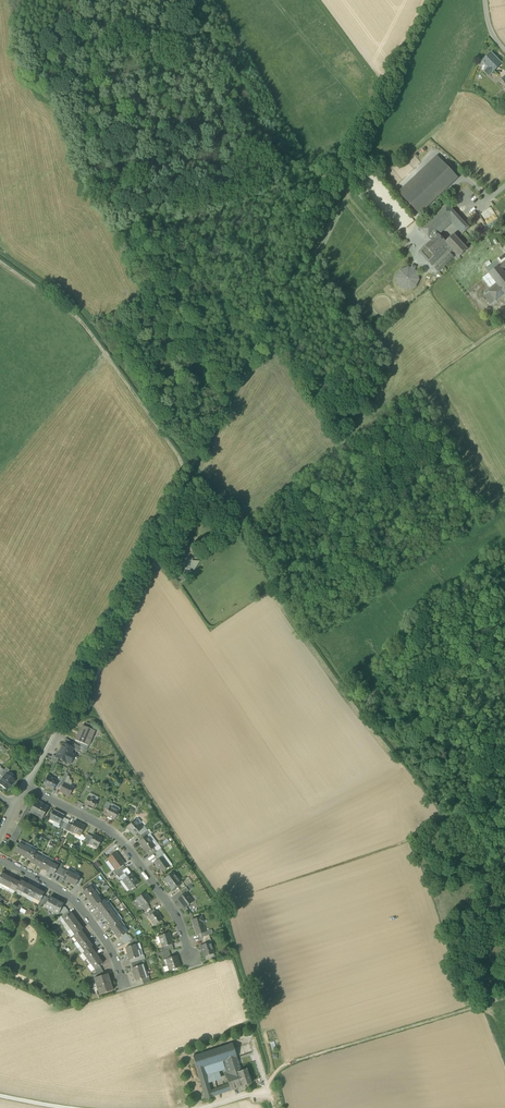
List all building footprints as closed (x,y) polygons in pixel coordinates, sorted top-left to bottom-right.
[(485,72),(489,76),(502,64),(491,53),(486,58),(482,62),(488,68),(485,72)] [(398,192),(403,197),(441,161),(437,156),(398,192)] [(403,197),(420,214),(458,178),(441,161),(403,197)] [(436,231),(451,216),(455,213),(447,205),(421,230),(428,238),(436,231)] [(438,234),(439,235),(452,223),(462,235),(465,232),(457,223),(455,221),(451,216),(436,231),(438,234)] [(470,228),(462,220),(457,223),(465,232),(470,228)] [(484,230),(480,224),(475,227),(480,233),(484,230)] [(428,238),(431,241),(425,247),(434,256),(440,251),(445,247),(447,244),(446,242),(439,235),(438,234),(436,231),(428,238)] [(453,250),(460,257),(468,250),(454,235),(446,242),(447,244),(453,250)] [(447,244),(445,247),(440,251),(434,256),(425,247),(421,250),(430,260),(429,261),(432,265),(437,260),(447,250),(450,253),(453,250),(447,244)] [(420,252),(429,261),(430,260),(421,250),(420,252)] [(435,268),(438,272),(454,257),(451,253),(435,268)] [(499,266),(502,264),(504,261),(504,254),(491,264),(487,267),(485,269),(489,274),(499,266)] [(504,295),(504,273),(503,270),(499,266),(489,274),(496,283),(504,294),(504,295)] [(397,282),(399,286),(402,288),(406,290),(411,289),(414,288),(417,284),(418,280),(418,276),(416,272),(414,271),(413,270),(411,269),(409,268),(405,269),(401,271),(398,274),(397,278),(397,282)] [(482,279),(490,288),(496,283),(489,274),(482,279)] [(492,304),(504,294),(496,283),(490,288),(484,292),(492,304)] [(177,569),(192,570),(192,561),(177,560),(177,569)] [(81,743),(88,746),(94,731),(82,726),(79,733),(78,732),(75,740),(81,743)] [(63,744),(72,748),(74,744),(66,739),(63,744)] [(59,759),(66,762),(68,758),(72,760),(74,755),(71,753),(73,749),(72,748),(63,744),(64,745),(62,751),(60,750),(59,753),(58,753),(56,757),(59,759)] [(4,770),(0,775),(0,776),(3,778),(6,774),(7,774),(9,770),(6,768),(4,770)] [(7,790),(12,784),(10,783),(13,779),(7,774),(6,774),(3,778),(0,781),(0,785),(7,790)] [(53,780),(54,779),(48,776),(43,786),(53,791),(55,785),(58,781),(57,780),(57,781),(53,780)] [(59,792),(68,797),(73,788),(70,786),(64,783),(62,786),(59,792)] [(84,805),(93,809),(97,801),(88,797),(84,805)] [(41,818),(42,819),(48,808),(35,801),(33,805),(34,806),(31,813),(35,815),(35,813),(42,817),(41,818)] [(19,823),(24,826),(31,813),(34,806),(33,805),(29,803),(19,823)] [(105,815),(114,820),(119,811),(109,806),(107,810),(105,815)] [(53,825),(58,827),(58,826),(60,824),(62,820),(63,817),(64,816),(53,811),(49,818),(55,821),(53,825)] [(126,827),(134,836),(138,832),(142,828),(141,828),(139,825),(135,821),(134,820),(126,827)] [(72,825),(68,823),(65,821),(61,828),(65,830),(69,832),(70,830),(72,825)] [(77,833),(80,835),(85,826),(80,824),(80,825),(74,822),(72,825),(70,830),(76,833),(77,833)] [(138,832),(140,835),(147,830),(144,826),(142,828),(138,832)] [(83,843),(86,845),(88,843),(89,843),(92,837),(87,834),(83,843)] [(146,836),(155,847),(158,845),(150,834),(146,836)] [(89,843),(98,848),(102,840),(93,835),(92,837),(89,843)] [(139,841),(147,853),(154,848),(155,847),(146,836),(143,838),(139,841)] [(14,852),(20,855),(25,847),(19,844),(14,852)] [(20,855),(26,858),(30,850),(25,847),(20,855)] [(155,853),(158,858),(162,855),(164,854),(161,849),(157,852),(155,853)] [(26,858),(31,861),(34,854),(35,852),(30,850),(26,858)] [(115,870),(123,865),(124,864),(116,853),(107,859),(109,861),(113,867),(114,866),(116,869),(115,870)] [(30,862),(36,865),(40,857),(34,854),(31,861),(30,862)] [(162,855),(162,856),(169,866),(172,864),(164,854),(162,855)] [(154,862),(161,872),(169,866),(162,856),(154,862)] [(36,865),(42,868),(46,860),(40,857),(36,865)] [(42,868),(48,871),(52,863),(46,860),(42,868)] [(113,867),(109,861),(105,863),(112,872),(113,871),(115,870),(113,867)] [(58,866),(52,863),(48,871),(53,874),(54,873),(58,866)] [(116,876),(122,871),(126,869),(123,865),(115,870),(113,871),(116,876)] [(67,871),(61,868),(57,874),(64,878),(67,871)] [(126,869),(122,871),(126,877),(131,874),(127,868),(126,869)] [(69,883),(73,874),(67,871),(64,878),(63,880),(63,879),(69,883)] [(122,880),(126,877),(122,871),(116,876),(121,882),(123,880),(122,880)] [(163,879),(172,890),(176,887),(181,884),(176,877),(177,876),(174,871),(163,879)] [(79,878),(73,874),(69,883),(75,886),(77,883),(80,877),(79,877),(79,878)] [(122,880),(123,880),(130,890),(138,884),(131,874),(126,877),(122,880)] [(3,885),(9,888),(14,880),(8,877),(3,885)] [(188,878),(183,882),(186,887),(187,886),(190,884),(192,883),(188,878)] [(15,891),(16,889),(19,883),(14,880),(9,888),(15,891)] [(127,892),(130,890),(123,880),(121,882),(120,882),(127,892)] [(16,889),(22,892),(26,884),(20,881),(19,883),(16,889)] [(176,887),(180,892),(186,887),(182,883),(181,884),(176,887)] [(22,892),(28,895),(32,887),(26,884),(22,892)] [(28,895),(34,898),(38,890),(32,887),(28,895)] [(82,892),(85,897),(93,891),(90,887),(85,891),(82,892)] [(44,893),(38,890),(34,898),(39,901),(39,902),(40,902),(43,896),(44,893)] [(85,897),(89,902),(97,896),(93,891),(85,897)] [(142,907),(151,900),(145,892),(136,899),(142,907)] [(177,898),(185,908),(193,902),(186,893),(185,893),(182,895),(177,898)] [(93,907),(95,906),(101,902),(97,896),(89,902),(93,907)] [(44,907),(58,915),(59,912),(62,906),(63,905),(57,902),(58,901),(55,900),(49,898),(49,899),(45,905),(44,907)] [(142,907),(136,899),(133,901),(139,909),(142,907)] [(95,906),(99,912),(107,906),(103,900),(101,902),(95,906)] [(61,913),(63,915),(68,911),(66,908),(62,906),(59,912),(61,913)] [(99,912),(103,917),(111,911),(107,906),(99,912)] [(70,914),(68,911),(63,915),(60,917),(62,920),(63,919),(62,919),(70,914)] [(107,922),(115,916),(111,911),(103,917),(107,922)] [(151,921),(154,925),(162,919),(161,919),(159,916),(159,915),(156,911),(155,911),(151,914),(149,916),(152,920),(151,921)] [(63,919),(66,925),(74,919),(70,914),(62,919),(63,919)] [(118,922),(119,922),(115,916),(107,922),(111,927),(118,922)] [(62,920),(60,917),(58,918),(64,926),(66,925),(63,919),(62,920)] [(192,920),(196,935),(200,934),(205,932),(201,922),(203,922),(201,917),(192,920)] [(66,925),(70,930),(78,924),(74,919),(66,925)] [(114,933),(122,928),(118,922),(111,927),(110,928),(114,933)] [(70,930),(74,935),(80,931),(82,930),(78,924),(70,930)] [(125,933),(122,928),(114,933),(118,939),(120,937),(125,933)] [(72,937),(76,942),(84,936),(80,931),(74,935),(72,937)] [(125,944),(129,941),(131,940),(125,933),(120,937),(125,944)] [(162,947),(172,944),(168,933),(158,936),(162,947)] [(211,942),(209,935),(201,937),(203,945),(210,942),(210,943),(211,942)] [(76,942),(80,947),(88,941),(84,936),(76,942)] [(80,947),(84,952),(90,948),(92,947),(88,941),(80,947)] [(204,957),(205,957),(212,954),(211,952),(213,951),(210,943),(210,942),(203,945),(200,946),(204,957)] [(160,947),(162,952),(168,951),(173,949),(172,944),(162,947),(160,947)] [(125,948),(127,954),(137,951),(135,945),(131,946),(125,948)] [(83,953),(87,959),(94,953),(90,948),(84,952),(83,953)] [(138,956),(137,951),(127,954),(129,960),(130,960),(138,957),(138,956)] [(170,957),(168,951),(162,952),(164,959),(166,959),(170,957)] [(87,959),(91,964),(98,958),(94,953),(87,959)] [(130,960),(131,963),(143,959),(145,959),(144,955),(143,955),(138,956),(138,957),(130,960)] [(166,959),(170,970),(179,967),(176,955),(170,957),(166,959)] [(102,964),(98,958),(91,964),(95,969),(100,966),(102,964)] [(145,964),(143,959),(131,963),(132,968),(137,966),(141,965),(145,964)] [(145,978),(143,972),(141,965),(137,966),(132,968),(136,981),(142,979),(145,978)] [(94,970),(97,974),(103,972),(100,966),(95,969),(94,970)] [(98,990),(99,995),(112,991),(107,974),(104,975),(98,977),(94,979),(96,983),(97,983),(99,989),(98,990)] [(206,1099),(212,1097),(210,1091),(208,1083),(203,1068),(222,1062),(237,1057),(232,1043),(193,1056),(206,1099)] [(225,1070),(226,1073),(240,1068),(237,1057),(222,1062),(225,1070)] [(203,1068),(208,1083),(221,1079),(219,1072),(225,1070),(222,1062),(203,1068)] [(231,1091),(242,1087),(237,1072),(241,1071),(240,1068),(226,1073),(225,1073),(226,1077),(229,1085),(231,1091)] [(246,1069),(241,1071),(237,1072),(242,1087),(251,1084),(246,1069)] [(229,1085),(222,1087),(223,1093),(231,1091),(229,1085)]
